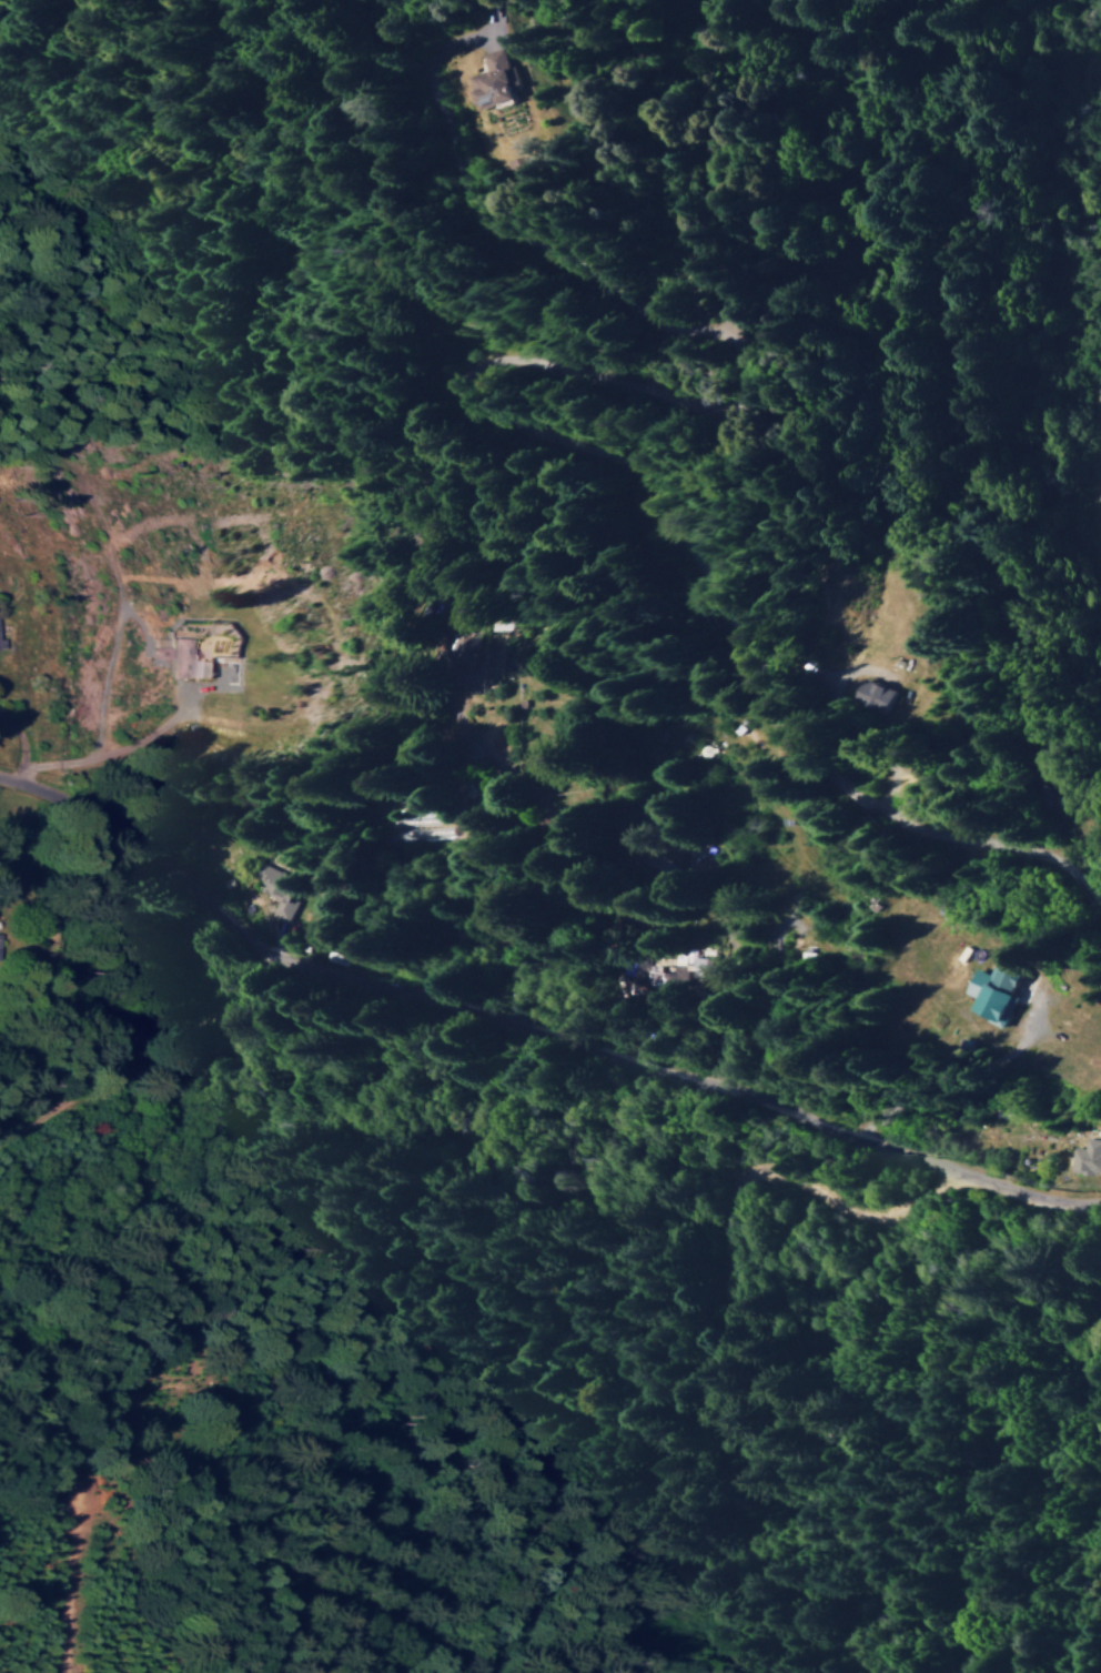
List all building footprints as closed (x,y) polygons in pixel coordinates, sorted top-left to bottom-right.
[(486,51),(491,70),(471,75),(480,108),(515,99),(513,89),(524,87),(518,65),(512,67),(507,46),(486,51)] [(171,676),(191,677),(193,637),(170,636),(169,646),(152,645),(151,657),(167,658),(166,667),(171,667),(171,676)] [(866,702),(895,709),(901,687),(872,680),(866,702)] [(289,920),(297,902),(289,898),(293,890),(283,886),(288,874),(263,863),(252,887),(277,898),(271,913),(289,920)] [(1005,1024),(1027,973),(997,961),(992,973),(978,967),(967,992),(979,997),(973,1010),(1005,1024)] [(1087,1137),(1086,1147),(1074,1147),(1073,1171),(1100,1172),(1100,1138),(1087,1137)]
